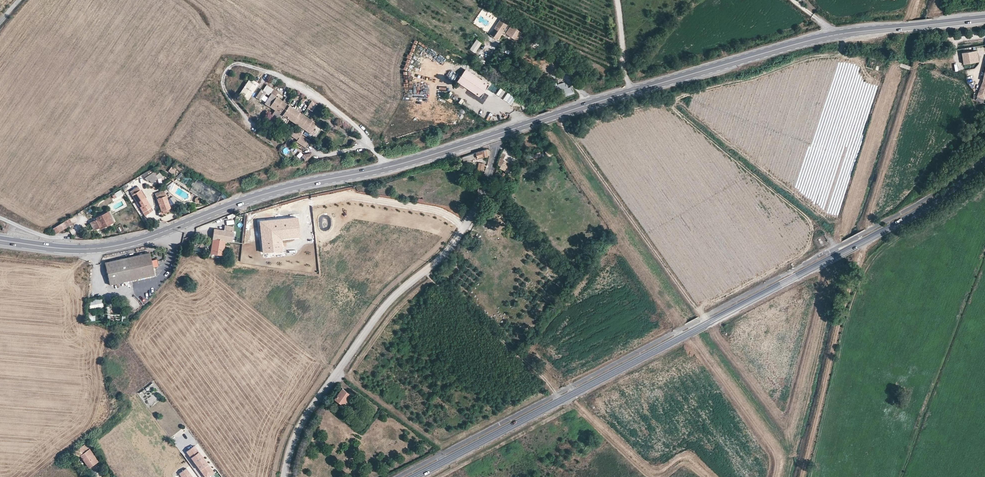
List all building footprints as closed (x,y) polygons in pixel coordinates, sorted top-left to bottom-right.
[(490,35),(498,40),(503,31),(517,41),(522,33),(501,19),(490,35)] [(482,44),(477,40),(470,50),(475,54),(482,44)] [(977,51),(962,53),(964,64),(978,62),(977,51)] [(480,82),(464,72),(459,79),(471,87),(469,89),(476,94),(478,95),(481,97),(489,84),(481,80),(480,82)] [(256,87),(258,84),(250,78),(239,94),(248,100),(256,87)] [(574,94),(572,87),(567,88),(566,83),(558,84),(561,97),(574,94)] [(256,97),(260,100),(265,93),(270,96),(265,104),(270,107),(275,110),(271,117),(276,121),(277,119),(280,121),(285,124),(289,120),(300,127),(297,132),(293,130),(290,135),(297,140),(296,141),(304,147),(306,145),(307,143),(309,141),(300,135),(304,130),(310,134),(315,126),(317,124),(313,122),(312,121),(311,120),(299,112),(290,106),(291,105),(289,104),(288,105),(284,102),(279,99),(277,98),(275,96),(278,92),(267,85),(263,91),(261,90),(256,97)] [(476,158),(475,152),(462,157),(464,162),(469,160),(470,160),(476,158)] [(500,156),(498,164),(501,165),(500,167),(505,171),(510,163),(503,159),(506,154),(502,152),(500,156)] [(309,164),(315,159),(312,155),(306,160),(309,164)] [(158,178),(153,172),(145,178),(147,181),(149,180),(151,183),(158,178)] [(145,198),(140,190),(138,187),(130,192),(143,212),(145,211),(150,208),(151,207),(145,198)] [(501,198),(500,198),(493,192),(491,195),(498,201),(501,198)] [(165,193),(156,196),(161,211),(163,211),(163,213),(170,210),(170,209),(170,208),(165,193)] [(498,211),(503,205),(500,203),(495,209),(497,211),(498,211)] [(108,223),(109,225),(113,222),(108,212),(94,219),(95,221),(90,223),(94,230),(99,227),(108,223)] [(69,218),(52,229),(55,234),(68,227),(68,226),(72,223),(69,218)] [(292,218),(260,221),(260,226),(263,254),(283,252),(282,240),(300,238),(298,218),(292,218)] [(224,231),(215,229),(214,234),(213,240),(215,240),(215,239),(223,241),(226,242),(231,242),(232,242),(234,232),(224,231)] [(226,243),(226,242),(223,241),(215,239),(215,240),(213,240),(211,254),(224,256),(226,243)] [(150,253),(106,263),(111,286),(155,276),(153,264),(150,253)] [(338,393),(335,398),(335,399),(344,404),(348,399),(350,394),(342,388),(338,393)] [(88,447),(86,444),(73,453),(76,458),(80,455),(89,448),(88,447)] [(214,472),(207,464),(206,465),(202,459),(204,459),(194,445),(187,451),(205,476),(207,476),(214,472)] [(89,448),(80,455),(88,468),(98,461),(89,448)] [(186,468),(179,473),(182,476),(193,476),(186,468)]
